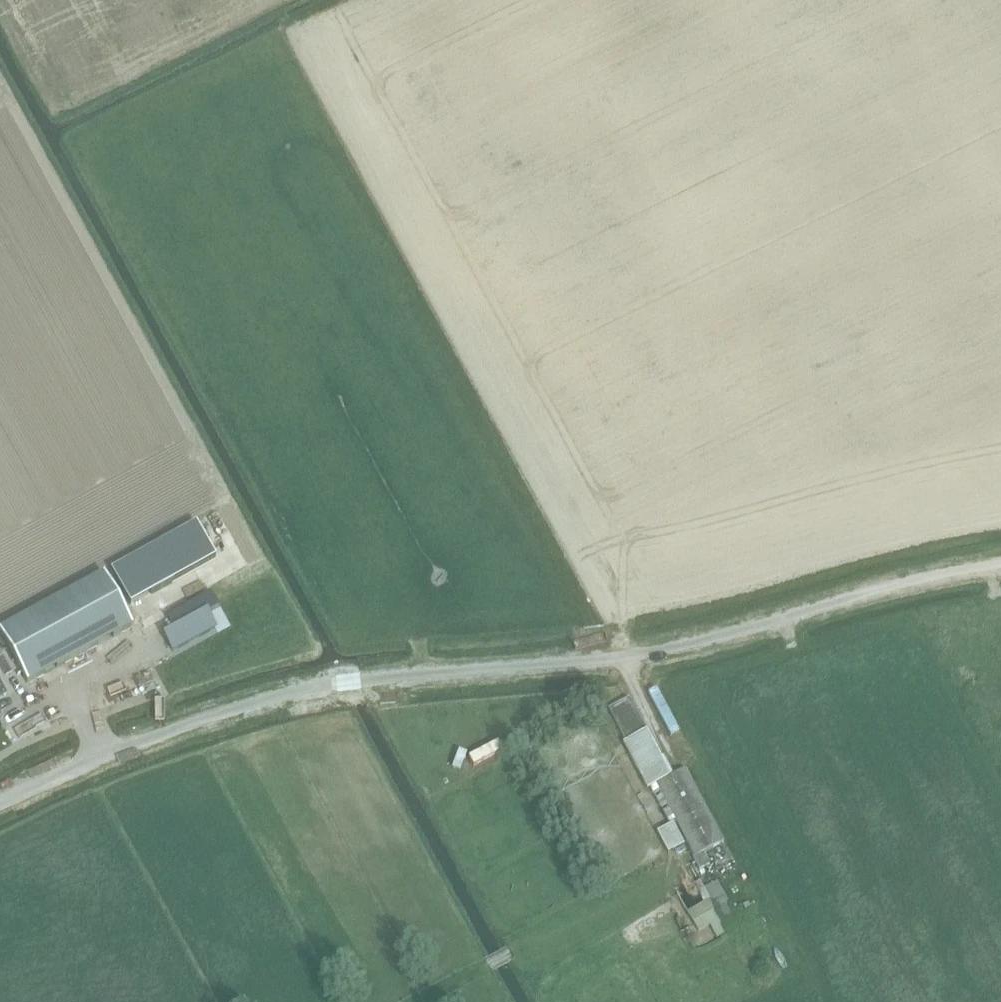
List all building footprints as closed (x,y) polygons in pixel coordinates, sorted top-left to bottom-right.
[(196,523),(111,570),(130,605),(216,558),(196,523)] [(114,592),(104,574),(0,630),(0,634),(27,683),(132,626),(114,592)] [(175,629),(164,635),(173,651),(215,628),(207,612),(217,607),(210,593),(168,616),(175,629)] [(668,778),(645,732),(628,699),(609,709),(650,788),(656,785),(695,857),(724,842),(685,769),(668,778)] [(518,732),(489,745),(494,755),(523,742),(518,732)] [(673,824),(657,832),(668,854),(684,845),(673,824)] [(729,916),(735,927),(745,921),(728,890),(706,902),(717,923),(729,916)]
